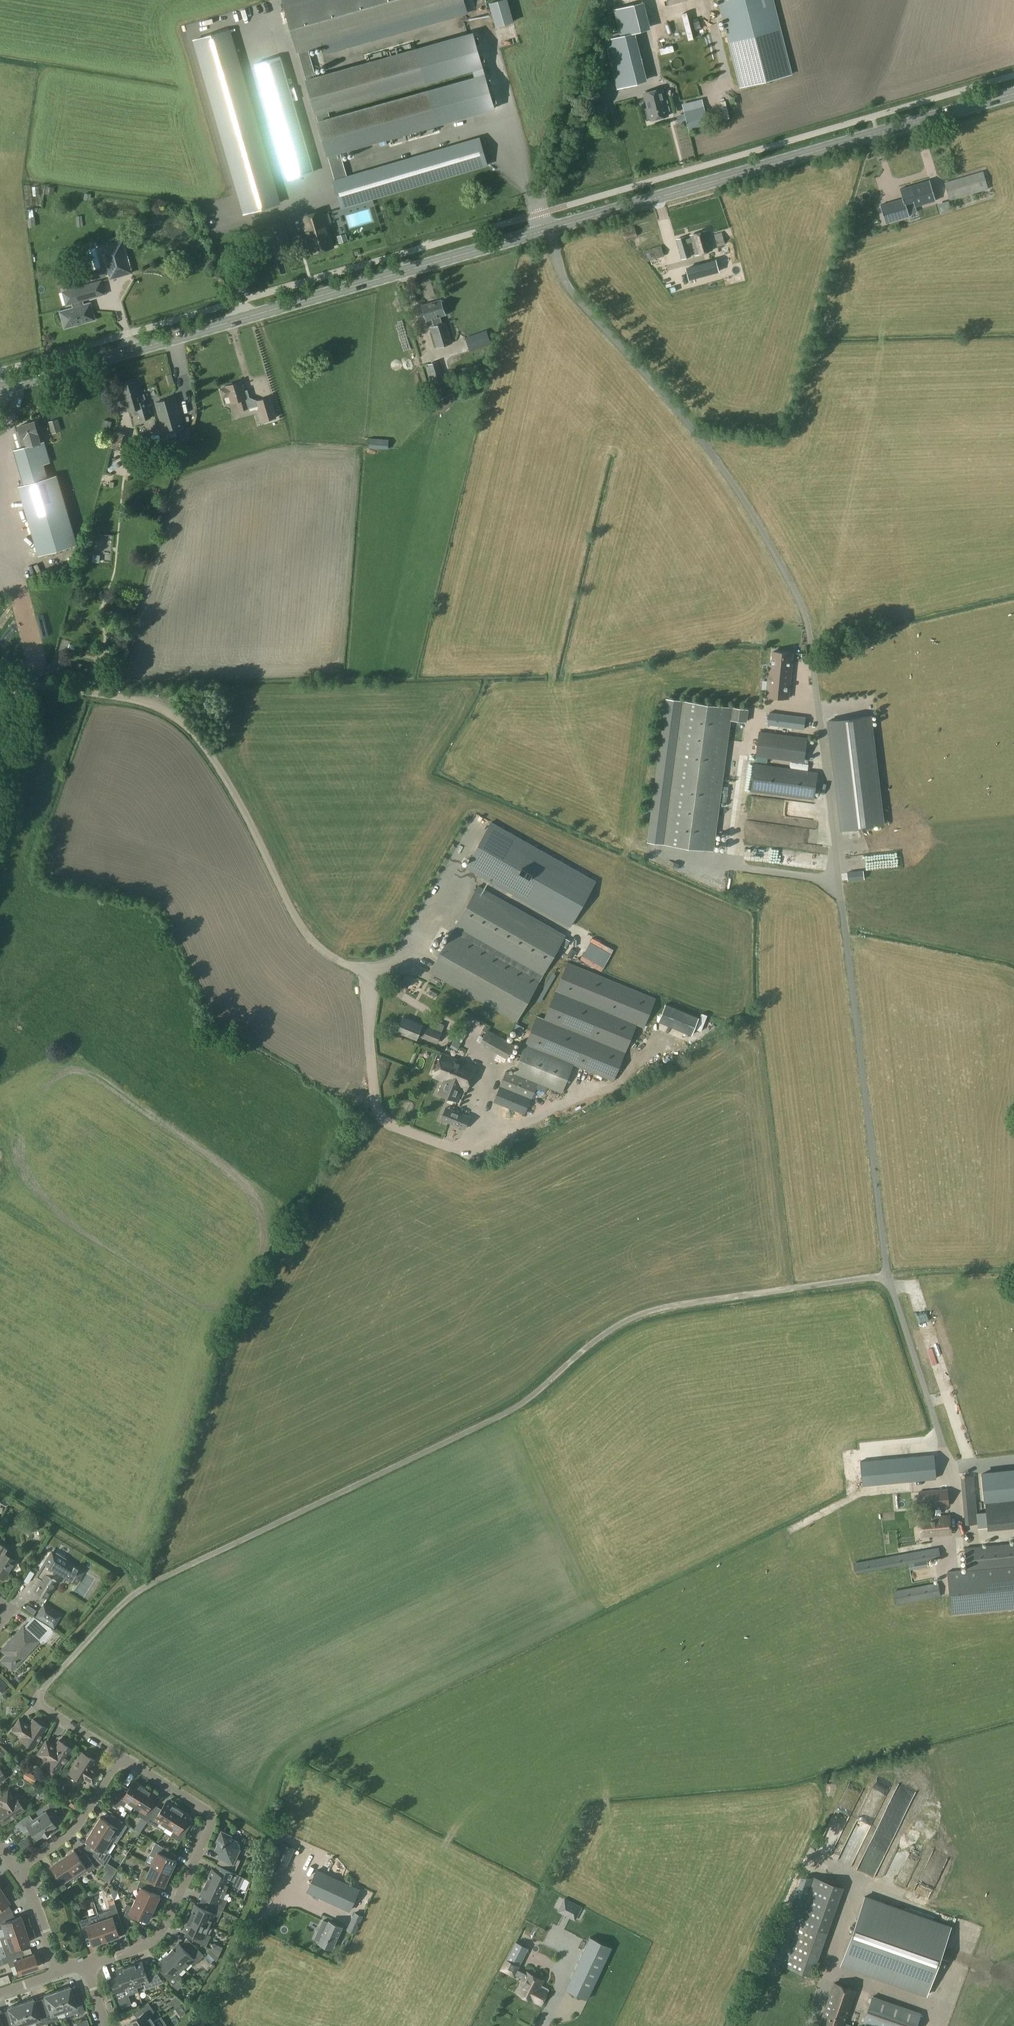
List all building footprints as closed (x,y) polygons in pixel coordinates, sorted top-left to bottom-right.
[(464,0),(283,0),(327,153),(486,109),(477,76),(329,117),(327,110),(473,68),(462,32),(317,76),(308,46),(328,41),(331,50),(467,11),(464,0)] [(740,87),(792,74),(773,0),(718,0),(740,87)] [(243,214),(281,203),(230,29),(192,40),(243,214)] [(257,64),(289,179),(314,172),(282,57),(257,64)] [(641,82),(635,60),(612,65),(617,88),(641,82)] [(661,89),(643,93),(648,109),(646,110),(648,119),(650,119),(651,121),(669,116),(668,111),(671,110),(668,100),(665,101),(661,89)] [(588,107),(592,119),(609,114),(606,102),(588,107)] [(684,111),(689,132),(709,127),(704,106),(684,111)] [(341,207),(487,164),(479,138),(347,176),(340,150),(326,154),(334,180),(333,180),(341,207)] [(944,182),(950,200),(988,189),(983,171),(944,182)] [(885,222),(909,216),(906,207),(935,199),(930,181),(901,189),(903,199),(881,205),(885,222)] [(932,205),(934,215),(945,213),(943,202),(932,205)] [(327,211),(324,212),(323,210),(300,217),(310,253),(333,247),(327,224),(331,223),(327,211)] [(622,229),(625,240),(638,236),(634,226),(622,229)] [(690,235),(696,254),(712,250),(707,230),(690,235)] [(300,232),(296,232),(299,253),(304,253),(300,232)] [(714,234),(717,247),(725,244),(721,232),(714,234)] [(676,239),(682,259),(691,256),(685,236),(676,239)] [(110,278),(131,272),(122,241),(101,247),(110,278)] [(643,251),(646,262),(664,256),(661,245),(643,251)] [(87,269),(97,268),(95,247),(85,248),(87,269)] [(685,268),(689,280),(719,272),(716,260),(685,268)] [(61,292),(65,305),(72,303),(74,308),(60,312),(61,314),(61,315),(61,317),(61,318),(62,319),(63,320),(65,327),(72,325),(73,326),(75,326),(76,325),(78,324),(79,323),(94,319),(90,303),(83,305),(82,300),(104,294),(101,281),(61,292)] [(446,322),(442,323),(440,316),(445,314),(444,311),(446,311),(444,301),(441,302),(441,299),(422,305),(427,320),(432,318),(434,325),(430,327),(436,347),(452,342),(446,322)] [(491,343),(486,330),(465,337),(469,351),(491,343)] [(431,372),(438,398),(448,395),(440,369),(431,372)] [(143,393),(139,394),(136,381),(121,386),(126,400),(134,397),(135,401),(137,400),(137,402),(141,401),(145,400),(143,393)] [(243,391),(240,381),(226,385),(227,387),(220,389),(223,398),(230,396),(232,403),(237,402),(239,411),(258,405),(263,421),(276,417),(270,397),(257,401),(248,398),(246,390),(243,391)] [(143,407),(141,401),(137,402),(137,400),(135,401),(134,397),(126,400),(129,411),(143,407)] [(164,434),(184,429),(174,397),(155,402),(164,434)] [(61,430),(57,418),(48,421),(52,433),(61,430)] [(103,427),(111,428),(113,422),(104,420),(103,427)] [(13,450),(23,485),(47,478),(44,465),(49,463),(43,442),(40,443),(34,422),(18,426),(20,431),(16,432),(21,448),(13,450)] [(113,439),(122,441),(123,434),(114,431),(113,439)] [(366,447),(390,448),(390,439),(367,438),(366,447)] [(119,450),(122,441),(113,439),(111,448),(119,450)] [(107,449),(104,462),(113,464),(116,451),(107,449)] [(57,475),(47,478),(23,485),(18,486),(38,555),(76,544),(57,475)] [(848,651),(847,642),(826,647),(828,656),(848,651)] [(77,651),(89,653),(91,645),(78,643),(77,651)] [(777,675),(790,677),(793,653),(773,651),(772,664),(770,664),(769,674),(777,675)] [(111,665),(101,661),(95,676),(106,680),(111,665)] [(788,698),(790,677),(777,675),(769,674),(767,696),(788,698)] [(647,841),(664,843),(713,850),(730,719),(746,721),(748,709),(683,700),(666,698),(662,726),(647,841)] [(768,725),(804,729),(806,717),(769,712),(768,725)] [(842,830),(882,825),(869,715),(829,720),(842,830)] [(756,756),(804,762),(807,738),(759,731),(756,756)] [(814,799),(817,772),(755,764),(751,791),(814,799)] [(595,881),(501,827),(491,822),(465,867),(570,926),(595,881)] [(565,935),(477,885),(429,972),(517,1022),(565,935)] [(582,956),(604,967),(611,954),(590,942),(582,956)] [(568,961),(545,1018),(537,1015),(526,1043),(573,1063),(613,1080),(636,1023),(644,1026),(655,997),(568,961)] [(692,1035),(699,1017),(665,1003),(658,1021),(692,1035)] [(442,1031),(428,1026),(427,1026),(404,1017),(398,1031),(416,1038),(418,1034),(424,1036),(423,1038),(437,1043),(442,1031)] [(515,1044),(487,1029),(479,1043),(507,1058),(515,1044)] [(58,1052),(66,1059),(74,1049),(66,1042),(58,1052)] [(561,1092),(573,1063),(526,1043),(514,1073),(506,1070),(493,1102),(525,1115),(539,1082),(561,1092)] [(442,1053),(433,1076),(443,1080),(438,1093),(457,1100),(462,1088),(467,1090),(476,1066),(442,1053)] [(446,1107),(441,1119),(464,1128),(469,1116),(446,1107)] [(862,1485),(936,1478),(934,1454),(860,1461),(862,1485)] [(1013,1498),(1013,1468),(981,1472),(984,1501),(1013,1498)] [(977,1523),(978,1523),(977,1513),(974,1475),(961,1476),(965,1524),(977,1523)] [(931,1507),(949,1505),(947,1488),(919,1491),(920,1507),(921,1517),(919,1518),(920,1536),(951,1533),(950,1515),(932,1516),(931,1507)] [(977,1513),(978,1523),(977,1523),(977,1528),(987,1527),(1013,1525),(1013,1501),(985,1503),(986,1512),(977,1513)] [(1013,1565),(1013,1543),(966,1547),(968,1570),(1013,1565)] [(3,1578),(15,1559),(4,1553),(7,1548),(0,1544),(0,1577),(3,1578)] [(940,1556),(939,1547),(855,1562),(857,1573),(940,1557),(940,1556)] [(42,1579),(36,1589),(46,1596),(55,1580),(50,1577),(54,1570),(59,1573),(60,1572),(76,1581),(82,1571),(64,1560),(65,1558),(56,1552),(55,1554),(52,1552),(38,1574),(41,1576),(40,1578),(42,1579)] [(909,1570),(910,1569),(927,1566),(926,1560),(908,1564),(909,1570)] [(948,1571),(952,1614),(1013,1608),(1013,1565),(968,1570),(948,1571)] [(940,1595),(938,1582),(894,1590),(897,1604),(940,1595)] [(60,1615),(42,1603),(34,1616),(53,1627),(60,1615)] [(5,1645),(1,1649),(7,1655),(2,1660),(10,1667),(21,1655),(23,1656),(38,1640),(40,1641),(42,1639),(44,1641),(45,1640),(50,1644),(60,1634),(41,1621),(34,1617),(26,1625),(28,1627),(26,1629),(23,1626),(16,1633),(18,1635),(14,1639),(12,1638),(5,1645)] [(25,1725),(26,1723),(19,1719),(11,1730),(22,1737),(20,1739),(33,1747),(45,1727),(44,1726),(45,1724),(39,1720),(38,1722),(33,1719),(28,1727),(25,1725)] [(38,1754),(46,1759),(43,1763),(56,1771),(62,1762),(64,1763),(67,1757),(66,1756),(71,1748),(69,1747),(71,1745),(65,1741),(64,1743),(58,1740),(54,1746),(45,1741),(38,1754)] [(69,1772),(68,1773),(81,1781),(83,1778),(92,1784),(99,1772),(90,1766),(94,1760),(89,1756),(90,1754),(84,1751),(83,1753),(81,1752),(73,1766),(71,1765),(67,1771),(69,1772)] [(36,1776),(25,1770),(21,1777),(32,1783),(36,1776)] [(134,1805),(145,1787),(134,1780),(127,1790),(122,1787),(112,1804),(116,1807),(119,1803),(124,1806),(127,1801),(134,1805)] [(147,1821),(155,1808),(150,1805),(157,1795),(145,1787),(134,1805),(141,1810),(138,1815),(147,1821)] [(24,1809),(15,1796),(14,1797),(7,1788),(0,1793),(0,1805),(1,1806),(0,1806),(0,1821),(1,1822),(3,1820),(4,1822),(24,1809)] [(73,1807),(76,1803),(66,1799),(64,1803),(73,1807)] [(167,1826),(178,1808),(166,1801),(160,1811),(155,1808),(147,1821),(156,1826),(160,1821),(167,1826)] [(178,1808),(167,1826),(174,1830),(171,1835),(180,1841),(188,1829),(183,1825),(189,1815),(178,1808)] [(61,1819),(64,1812),(58,1809),(55,1816),(61,1819)] [(49,1815),(47,1815),(45,1811),(32,1820),(29,1814),(16,1822),(23,1832),(28,1828),(36,1839),(55,1826),(52,1823),(53,1820),(53,1818),(51,1816),(49,1815)] [(100,1816),(93,1828),(110,1838),(114,1831),(120,1835),(126,1826),(114,1818),(110,1823),(100,1816)] [(886,1836),(891,1824),(883,1821),(871,1851),(877,1854),(883,1840),(879,1839),(881,1834),(886,1836)] [(113,1840),(110,1838),(93,1828),(86,1840),(96,1846),(92,1853),(104,1865),(110,1854),(106,1851),(113,1840)] [(238,1842),(236,1841),(237,1840),(230,1837),(231,1835),(221,1831),(217,1841),(218,1842),(215,1849),(220,1851),(218,1856),(220,1857),(218,1862),(235,1871),(240,1860),(236,1858),(239,1853),(238,1853),(240,1849),(239,1848),(240,1847),(240,1845),(239,1843),(238,1842)] [(151,1864),(170,1873),(176,1860),(165,1856),(168,1850),(155,1842),(149,1856),(154,1858),(151,1864)] [(74,1874),(76,1878),(88,1870),(89,1872),(96,1867),(87,1855),(81,1859),(74,1849),(63,1857),(74,1874)] [(63,1882),(74,1874),(63,1857),(51,1865),(58,1874),(53,1878),(61,1890),(66,1887),(63,1882)] [(165,1885),(170,1873),(151,1864),(147,1873),(142,1871),(138,1879),(140,1880),(152,1885),(154,1880),(165,1885)] [(206,1881),(225,1890),(229,1882),(239,1887),(243,1877),(225,1868),(223,1874),(212,1869),(206,1881)] [(349,1910),(356,1896),(359,1889),(317,1870),(311,1883),(307,1891),(349,1910)] [(815,1876),(783,1964),(812,1974),(843,1886),(815,1876)] [(149,1891),(152,1885),(140,1880),(138,1885),(141,1887),(135,1899),(154,1908),(160,1896),(149,1891)] [(222,1898),(225,1890),(206,1881),(200,1894),(211,1899),(209,1904),(222,1910),(227,1900),(222,1898)] [(9,1901),(1,1890),(0,1890),(0,1907),(9,1901)] [(927,1994),(951,1926),(864,1896),(841,1964),(927,1994)] [(575,1920),(581,1907),(564,1898),(558,1911),(575,1920)] [(148,1920),(154,1908),(135,1899),(132,1906),(126,1904),(124,1909),(126,1910),(124,1915),(135,1921),(138,1915),(148,1920)] [(100,1920),(106,1940),(119,1935),(115,1924),(121,1922),(115,1903),(109,1905),(110,1910),(106,1911),(108,1917),(100,1920)] [(218,1920),(222,1910),(209,1904),(206,1909),(196,1904),(190,1917),(209,1925),(212,1918),(218,1920)] [(2,1927),(5,1935),(25,1929),(20,1916),(9,1920),(6,1912),(3,1914),(0,1916),(0,1928),(2,1927)] [(90,1917),(79,1921),(84,1935),(90,1933),(94,1944),(106,1940),(100,1920),(98,1914),(90,1917)] [(205,1933),(209,1925),(190,1917),(184,1929),(195,1934),(192,1940),(206,1946),(211,1936),(205,1933)] [(323,1920),(315,1938),(320,1940),(319,1942),(332,1948),(342,1926),(329,1920),(328,1922),(323,1920)] [(538,1923),(529,1947),(554,1956),(563,1932),(538,1923)] [(139,1938),(136,1928),(125,1932),(129,1942),(139,1938)] [(29,1942),(25,1929),(5,1935),(0,1937),(0,1940),(2,1945),(5,1955),(5,1956),(20,1951),(18,1945),(29,1942)] [(569,1980),(565,1989),(571,1991),(587,1999),(591,1990),(608,1954),(612,1947),(590,1937),(586,1944),(576,1966),(569,1980)] [(775,1940),(771,1950),(778,1953),(782,1943),(775,1940)] [(506,1961),(518,1967),(528,1948),(516,1941),(506,1961)] [(169,1952),(183,1967),(189,1961),(194,1965),(204,1955),(193,1944),(187,1951),(179,1942),(169,1952)] [(20,1951),(5,1956),(5,1955),(1,1957),(1,1958),(0,1958),(0,1964),(8,1962),(9,1967),(15,1965),(18,1973),(23,1971),(24,1973),(32,1971),(31,1968),(38,1966),(33,1953),(22,1957),(20,1951)] [(177,1973),(183,1967),(169,1952),(159,1962),(167,1970),(163,1974),(173,1985),(182,1977),(177,1973)] [(142,1961),(129,1966),(136,1985),(144,1983),(146,1988),(162,1983),(153,1970),(146,1972),(142,1961)] [(517,1969),(518,1967),(506,1961),(501,1970),(513,1976),(514,1974),(517,1969)] [(114,1985),(119,2000),(126,1998),(125,1994),(137,1990),(136,1985),(129,1966),(116,1970),(121,1982),(114,1985)] [(541,1984),(544,1980),(527,1971),(526,1973),(517,1969),(514,1974),(523,1979),(517,1992),(541,2004),(549,1988),(541,1984)] [(834,1982),(821,2020),(837,2025),(843,2025),(856,1990),(834,1982)] [(56,1990),(63,2010),(71,2007),(73,2013),(78,2011),(79,2014),(84,2012),(79,1995),(73,1997),(69,1986),(56,1990)] [(55,2013),(63,2010),(56,1990),(44,1995),(47,2006),(42,2008),(47,2022),(57,2018),(55,2013)] [(920,2013),(873,1996),(863,2024),(869,2025),(916,2025),(920,2013)] [(47,2022),(42,2008),(37,2010),(33,1998),(20,2003),(27,2023),(35,2020),(36,2025),(47,2022)] [(156,2020),(151,2013),(154,2011),(148,2002),(136,2010),(139,2015),(129,2022),(132,2025),(147,2025),(156,2020)] [(27,2023),(20,2003),(7,2007),(11,2018),(5,2020),(7,2025),(19,2025),(27,2023)] [(163,2016),(156,2020),(147,2025),(170,2025),(163,2016)]
